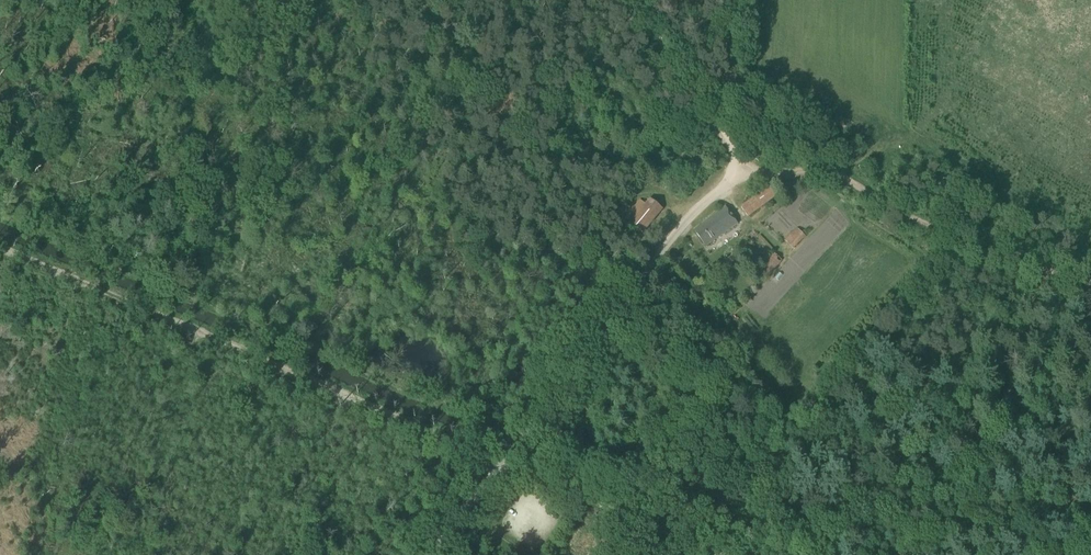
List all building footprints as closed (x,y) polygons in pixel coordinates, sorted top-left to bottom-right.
[(741,208),(747,216),(778,194),(771,185),(741,208)] [(643,233),(662,209),(650,199),(646,205),(640,200),(625,218),(643,233)] [(706,247),(738,224),(726,207),(704,223),(705,223),(694,231),(706,247)] [(806,237),(795,227),(783,240),(794,250),(806,237)] [(756,271),(765,280),(782,262),(773,252),(756,271)] [(707,302),(720,291),(711,280),(698,292),(707,302)]
